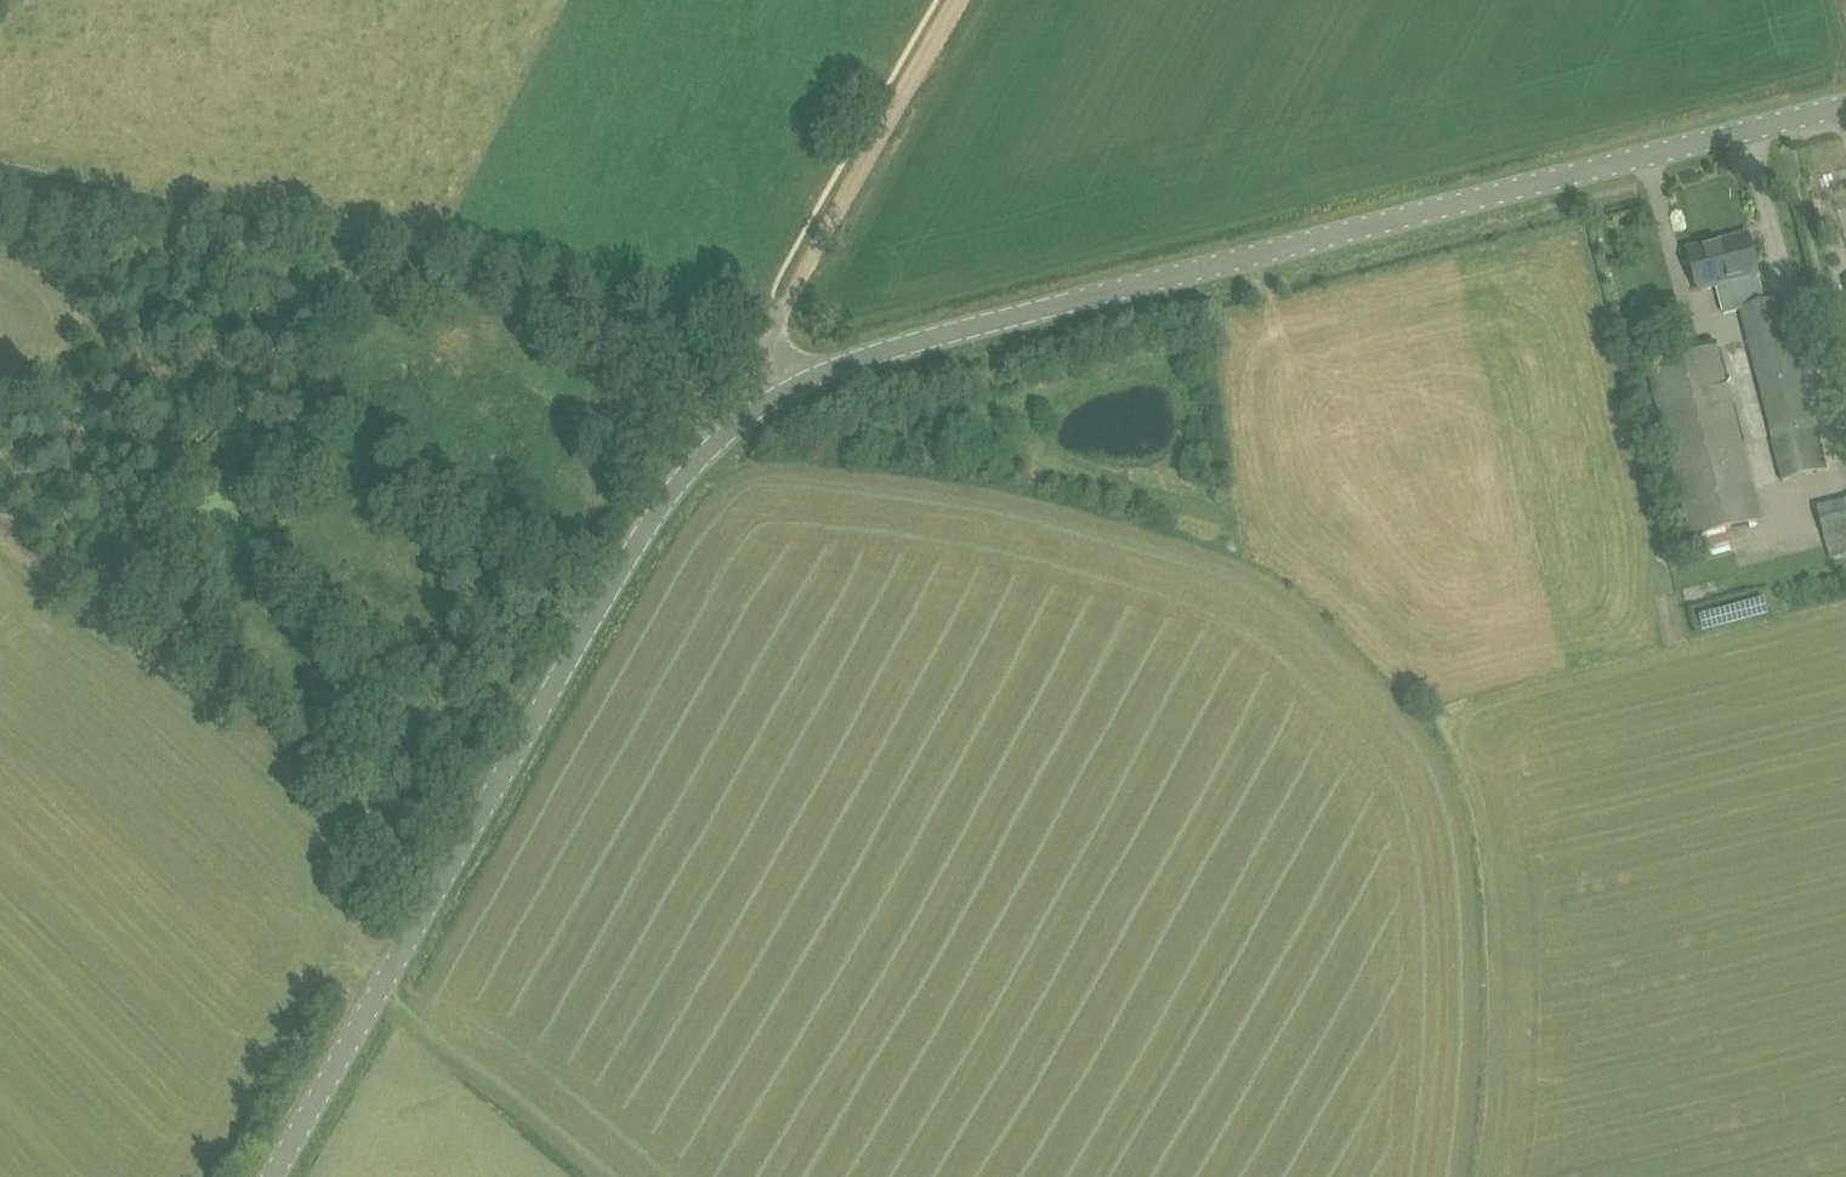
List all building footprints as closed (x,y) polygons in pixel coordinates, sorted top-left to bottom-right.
[(1750,235),(1688,251),(1699,291),(1717,286),(1724,314),(1742,310),(1766,303),(1750,235)] [(1781,299),(1766,303),(1742,310),(1774,435),(1771,436),(1782,483),(1827,472),(1781,299)] [(1764,459),(1734,342),(1646,364),(1691,539),(1787,514),(1773,457),(1764,459)] [(1827,545),(1845,541),(1845,500),(1817,507),(1827,545)] [(371,896),(363,890),(358,897),(365,903),(370,897),(371,896)]
